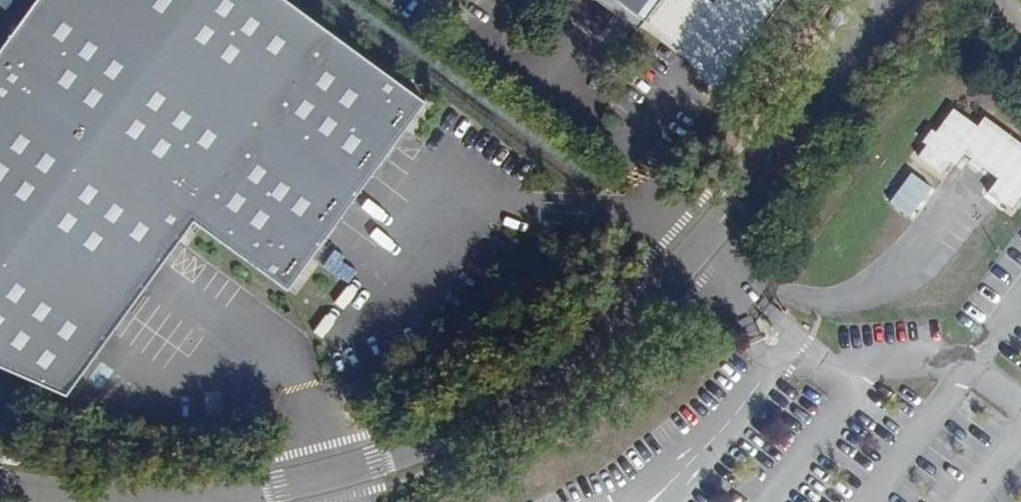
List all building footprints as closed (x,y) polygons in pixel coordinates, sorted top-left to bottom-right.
[(63,394),(191,220),(284,289),(423,101),(285,0),(33,0),(0,45),(0,367),(63,394)] [(5,8),(9,0),(0,0),(0,6),(5,8)] [(616,0),(594,0),(633,29),(641,18),(616,0)] [(641,18),(678,45),(708,67),(713,70),(717,71),(720,70),(727,62),(732,66),(755,35),(749,31),(772,0),(710,0),(709,1),(707,0),(616,0),(641,18)] [(749,31),(755,35),(781,0),(772,0),(749,31)] [(717,71),(713,70),(708,67),(678,45),(710,96),(732,66),(727,62),(720,70),(717,71)] [(1020,190),(1020,141),(982,112),(971,127),(948,110),(932,132),(928,129),(919,141),(923,144),(916,153),(940,170),(949,158),(945,155),(954,143),(958,146),(996,174),(986,188),(1009,206),(1020,190)] [(949,158),(958,146),(954,143),(945,155),(949,158)] [(933,188),(910,171),(888,200),(911,217),(933,188)]
